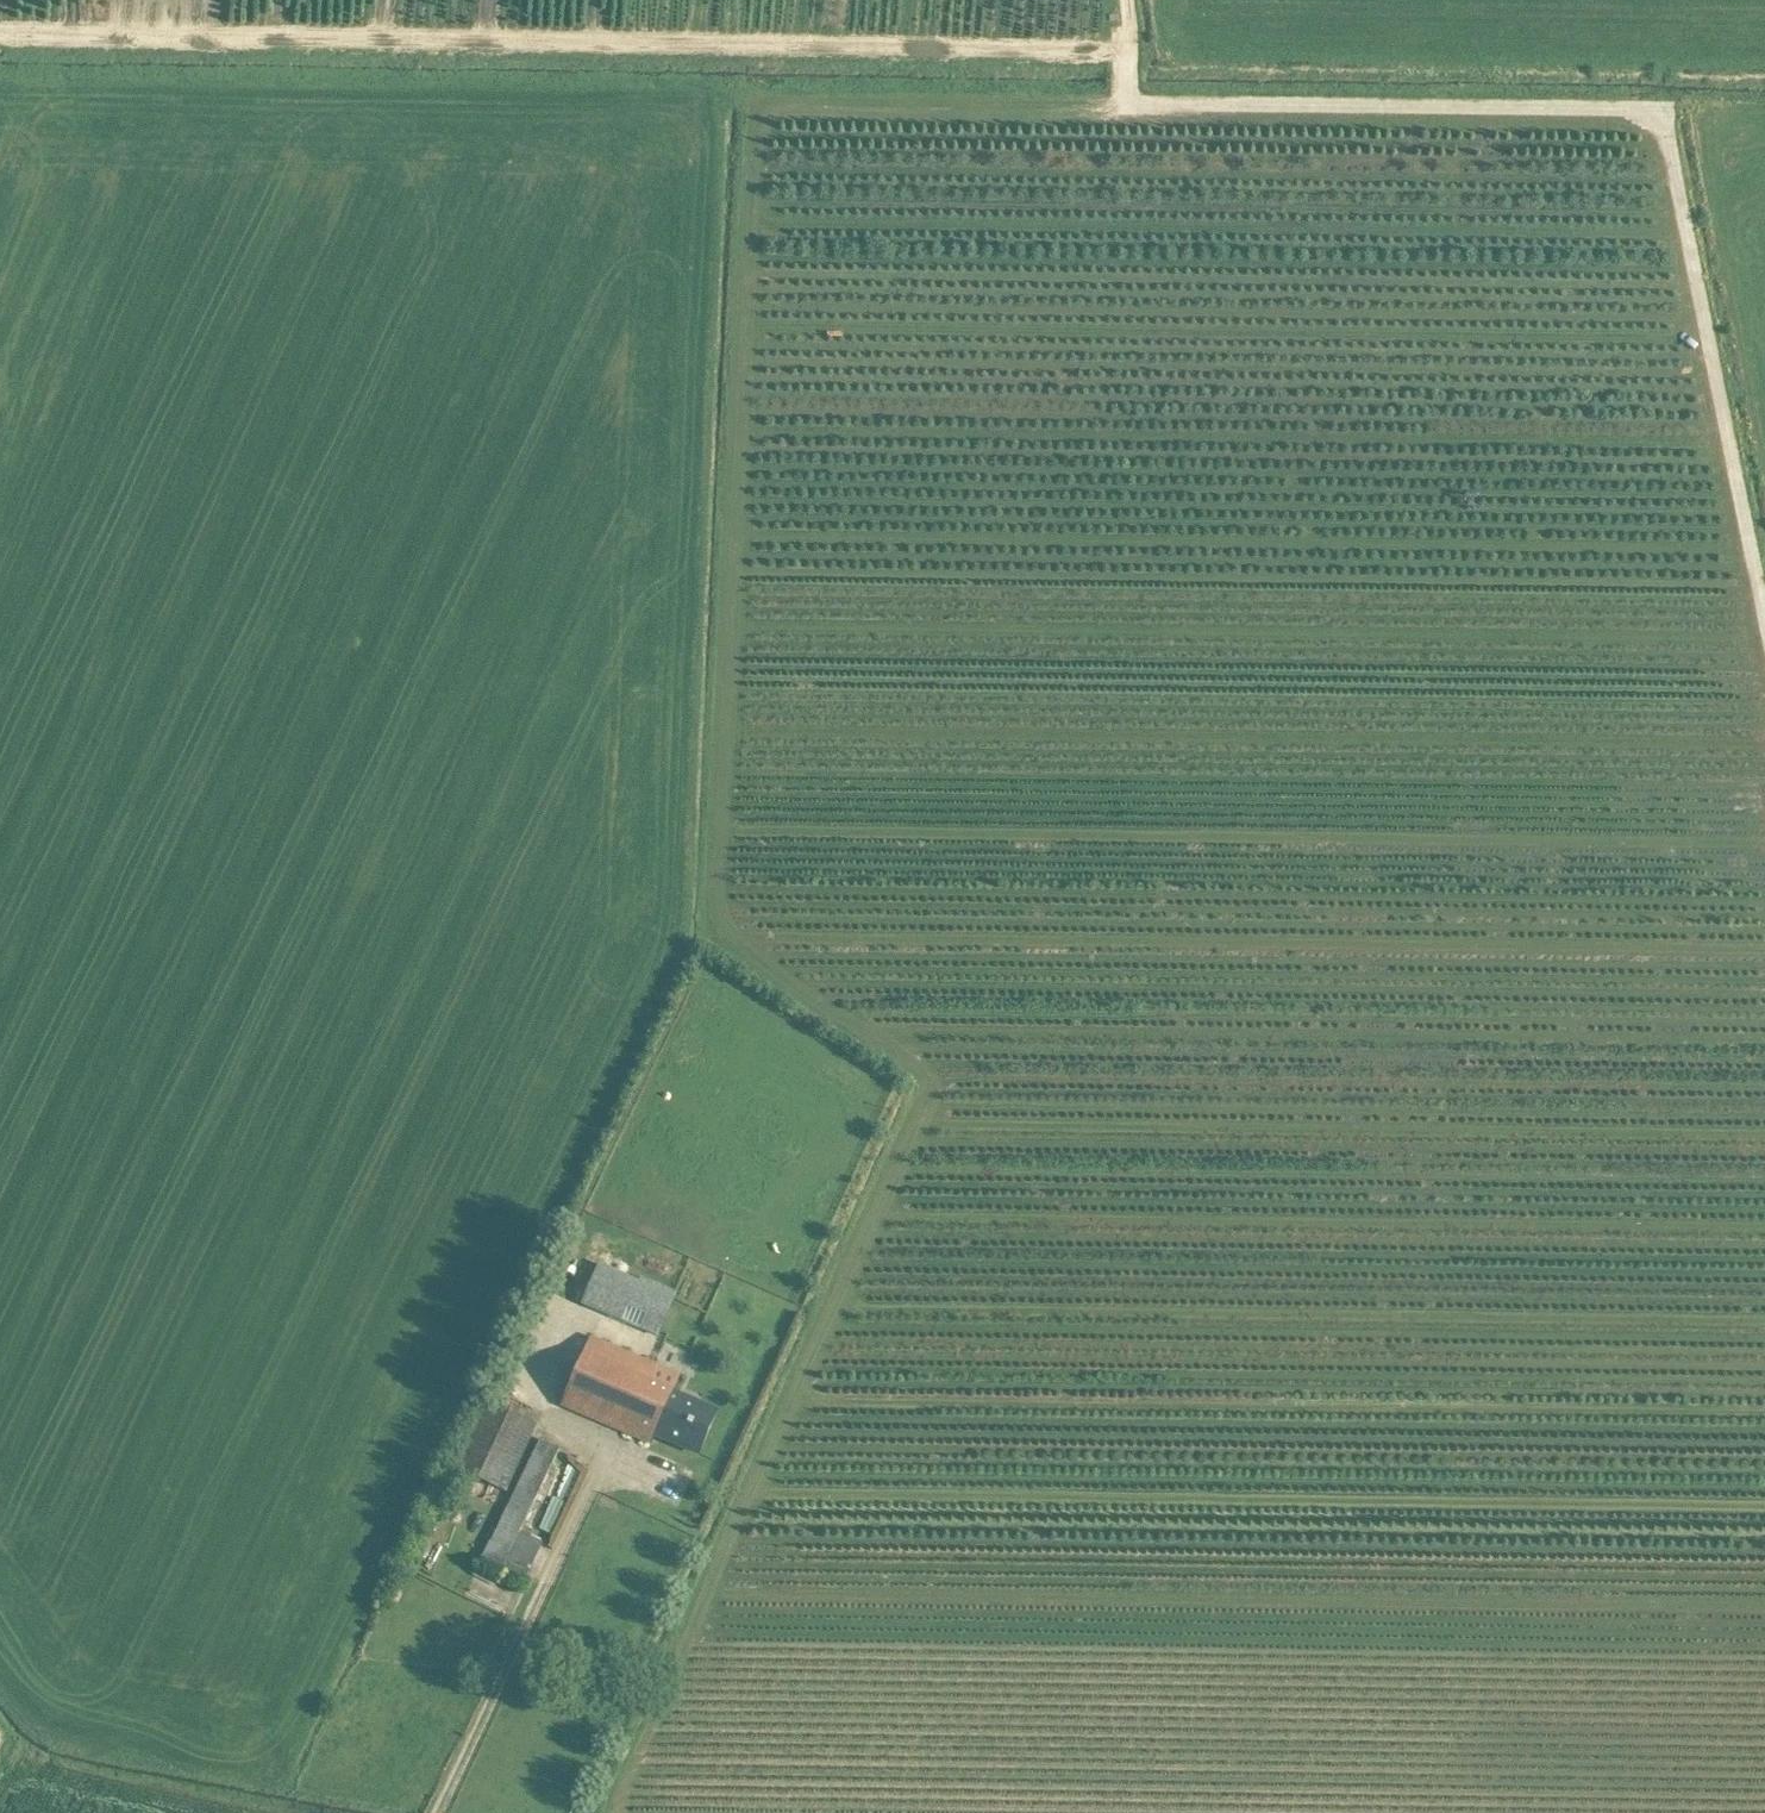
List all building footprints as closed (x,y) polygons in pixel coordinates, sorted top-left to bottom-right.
[(587,1293),(583,1301),(655,1334),(659,1327),(677,1288),(604,1255),(601,1263),(587,1293)] [(592,1337),(563,1405),(651,1443),(655,1434),(699,1453),(699,1452),(682,1444),(697,1410),(673,1399),(683,1376),(592,1337)] [(458,1470),(506,1491),(538,1424),(490,1401),(458,1470)] [(541,1440),(483,1560),(501,1570),(560,1449),(541,1440)] [(522,1533),(503,1571),(524,1581),(542,1543),(522,1533)]
